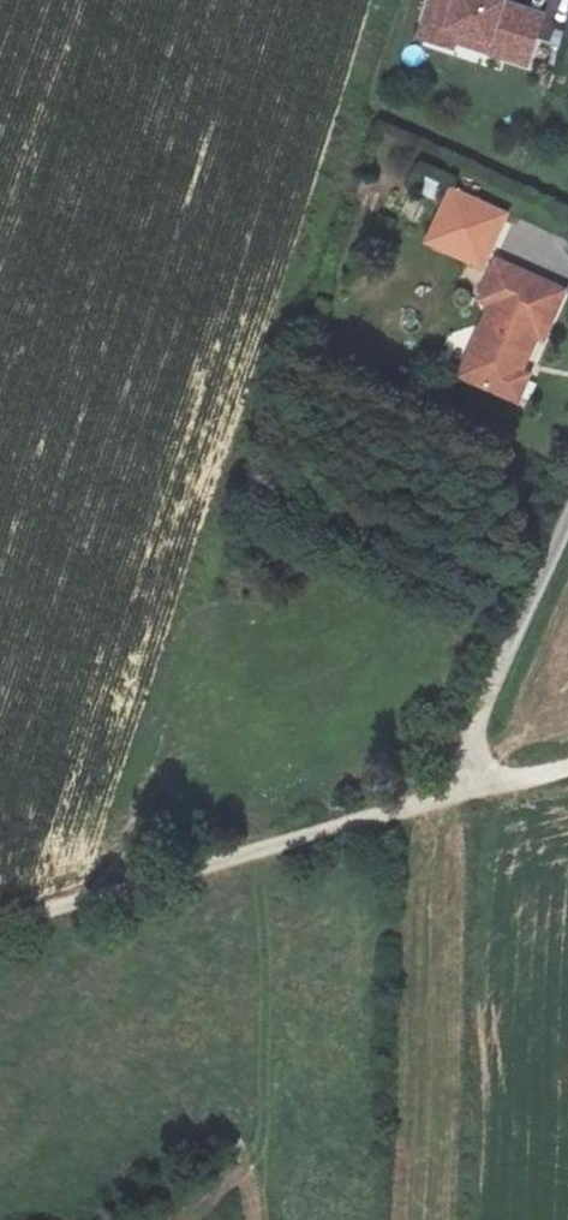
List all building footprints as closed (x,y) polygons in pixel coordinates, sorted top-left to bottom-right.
[(549,8),(518,0),(427,0),(417,38),(532,69),(549,8)] [(419,195),(439,200),(443,182),(424,177),(419,195)] [(421,245),(484,274),(512,212),(449,184),(421,245)] [(465,381),(506,399),(515,392),(522,373),(538,334),(545,337),(564,293),(497,265),(480,304),(490,309),(472,353),(476,355),(465,381)] [(528,378),(522,373),(515,392),(506,399),(517,404),(528,378)]
